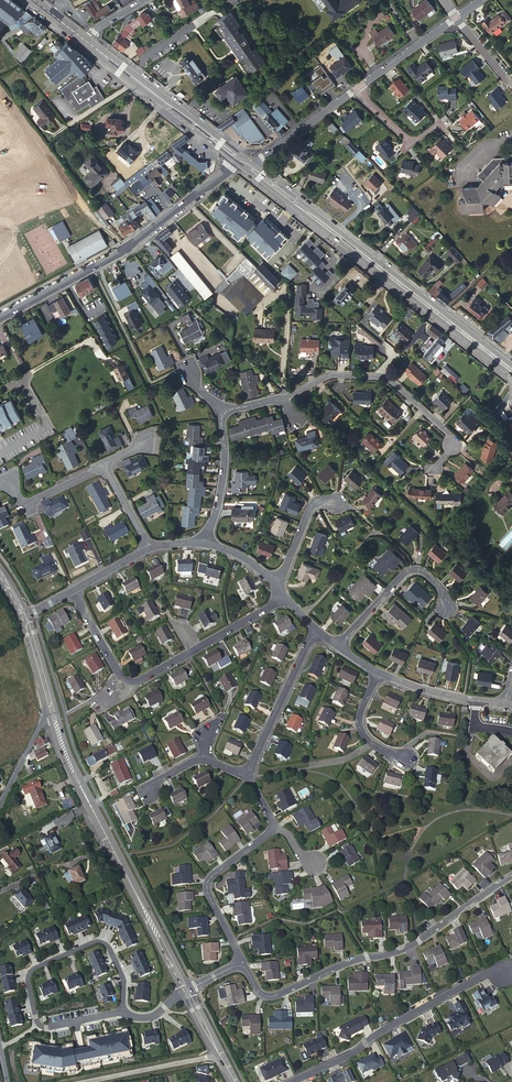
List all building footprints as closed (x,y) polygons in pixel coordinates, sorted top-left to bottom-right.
[(22,8),(11,0),(0,0),(0,19),(7,24),(15,19),(15,18),(22,8)] [(84,3),(94,19),(99,16),(100,19),(106,15),(105,13),(112,9),(109,4),(102,8),(98,0),(97,0),(90,0),(84,3)] [(176,0),(173,0),(172,0),(178,10),(181,8),(176,0)] [(181,8),(178,10),(181,17),(198,8),(195,2),(190,5),(188,0),(176,0),(181,8)] [(330,9),(327,11),(333,19),(340,14),(359,0),(340,0),(337,2),(336,0),(324,0),(330,9)] [(433,8),(427,0),(424,0),(411,10),(418,19),(426,13),(433,8)] [(435,11),(433,8),(426,13),(429,16),(435,11)] [(33,17),(25,11),(21,16),(7,24),(10,30),(33,17)] [(505,11),(500,15),(491,22),(489,19),(484,23),(493,34),(506,23),(510,19),(505,11)] [(147,23),(150,21),(152,19),(148,14),(147,15),(145,12),(137,17),(143,25),(147,23)] [(253,65),(255,68),(265,62),(255,48),(250,52),(247,48),(253,44),(250,41),(248,42),(241,32),(238,35),(234,29),(240,25),(230,12),(221,18),(223,22),(216,26),(217,27),(222,34),(232,49),(234,47),(236,50),(234,52),(241,61),(246,69),(249,67),(253,65)] [(0,35),(0,40),(21,29),(23,31),(31,24),(41,32),(46,27),(40,22),(33,17),(10,30),(0,35)] [(128,33),(134,29),(140,23),(137,18),(127,24),(123,29),(124,30),(120,35),(119,34),(112,43),(117,47),(128,33)] [(378,45),(393,34),(387,25),(377,33),(374,28),(369,32),(372,36),(371,36),(378,45)] [(136,32),(134,29),(128,33),(117,47),(122,51),(128,42),(132,45),(134,42),(129,39),(132,37),(131,35),(136,32)] [(458,51),(455,39),(439,43),(441,54),(452,51),(453,52),(458,51)] [(54,52),(61,45),(56,40),(52,44),(49,47),(54,52)] [(58,57),(43,70),(53,81),(67,69),(70,72),(73,69),(79,76),(80,75),(92,65),(85,57),(69,45),(68,45),(65,42),(61,45),(54,52),(53,52),(58,57)] [(21,62),(31,51),(22,43),(12,55),(21,62)] [(142,46),(135,50),(138,55),(145,50),(143,48),(142,46)] [(196,84),(205,76),(193,59),(190,61),(185,54),(183,56),(184,57),(179,61),(183,66),(184,66),(192,78),(196,84)] [(333,71),(337,77),(343,73),(342,72),(351,66),(344,56),(330,66),(333,70),(333,71)] [(481,80),(485,77),(478,69),(479,68),(473,60),(461,70),(467,77),(469,76),(471,79),(472,79),(476,84),(479,82),(479,83),(481,81),(481,80)] [(413,71),(421,81),(426,77),(425,76),(433,69),(426,61),(417,67),(413,62),(407,68),(411,73),(413,71)] [(335,85),(321,65),(314,69),(319,75),(311,81),(321,94),(326,90),(324,87),(326,86),(327,88),(329,87),(330,88),(335,85)] [(85,82),(80,75),(79,76),(60,89),(68,101),(69,100),(71,99),(72,100),(71,102),(77,111),(89,103),(91,107),(90,107),(90,108),(105,98),(104,98),(96,86),(97,86),(96,85),(92,88),(88,81),(85,82)] [(239,99),(248,93),(243,86),(241,88),(239,85),(241,83),(236,75),(234,76),(227,81),(226,80),(227,82),(221,86),(215,90),(219,95),(221,98),(230,92),(232,94),(229,96),(234,103),(239,99)] [(398,92),(401,95),(409,89),(400,77),(391,85),(397,93),(398,92)] [(312,91),(304,82),(301,84),(302,85),(292,93),(299,102),(309,95),(308,94),(312,91)] [(215,90),(221,86),(220,85),(213,90),(217,96),(219,95),(215,90)] [(455,100),(455,88),(448,88),(448,85),(438,86),(438,97),(448,97),(448,100),(455,100)] [(499,95),(500,93),(497,88),(486,96),(496,109),(504,102),(500,96),(499,95)] [(234,103),(229,96),(227,97),(233,105),(240,100),(239,99),(234,103)] [(284,133),(284,132),(280,128),(288,120),(277,108),(272,112),(266,105),(257,96),(249,102),(258,111),(264,118),(263,119),(273,129),(280,136),(284,133)] [(41,126),(54,115),(41,100),(33,108),(40,117),(36,121),(41,126)] [(417,121),(426,112),(418,104),(417,105),(412,100),(403,108),(408,114),(409,113),(413,117),(414,117),(417,121)] [(265,138),(242,108),(216,127),(222,131),(230,124),(234,129),(235,129),(239,136),(241,134),(246,140),(248,139),(250,142),(260,142),(265,138)] [(473,123),(479,119),(472,110),(466,114),(464,111),(460,114),(462,117),(459,120),(466,129),(473,123)] [(353,129),(364,121),(357,113),(351,117),(348,112),(343,116),(346,120),(342,124),(342,125),(348,133),(349,133),(354,130),(353,129)] [(122,125),(122,118),(108,118),(108,126),(112,126),(112,130),(113,130),(112,133),(118,134),(118,131),(124,131),(124,125),(122,125)] [(332,123),(328,126),(333,131),(337,127),(332,123)] [(348,133),(342,125),(340,126),(346,134),(348,133)] [(186,135),(175,143),(174,142),(171,144),(173,146),(175,149),(189,161),(204,172),(208,168),(207,161),(200,162),(198,160),(180,146),(189,140),(189,138),(186,135)] [(345,145),(350,140),(345,136),(340,141),(343,144),(344,144),(345,145)] [(312,142),(309,139),(307,140),(302,146),(307,149),(312,143),(312,142)] [(386,159),(393,153),(390,149),(392,148),(385,139),(376,146),(386,159)] [(436,153),(442,158),(452,149),(441,139),(430,150),(435,155),(436,153)] [(345,145),(354,154),(358,150),(350,140),(345,145)] [(139,152),(135,148),(133,150),(130,147),(125,143),(118,151),(131,162),(139,152)] [(302,146),(302,145),(301,147),(299,149),(296,146),(291,152),(305,162),(309,156),(305,153),(308,150),(307,149),(302,146)] [(175,153),(171,147),(167,150),(168,151),(152,162),(155,166),(157,168),(162,173),(165,176),(169,172),(161,164),(172,157),(177,163),(182,160),(176,152),(175,153)] [(358,150),(354,154),(362,162),(366,157),(358,150)] [(145,158),(149,163),(154,160),(150,154),(145,158)] [(504,155),(504,158),(492,158),(488,164),(489,165),(488,166),(487,165),(477,176),(483,181),(480,185),(480,188),(467,188),(462,188),(462,197),(461,198),(460,199),(460,201),(460,202),(461,203),(462,204),(463,204),(463,214),(468,214),(468,211),(479,211),(479,213),(484,213),(484,203),(487,203),(488,201),(493,206),(500,198),(497,195),(501,191),(500,190),(504,185),(511,185),(511,154),(504,155)] [(108,173),(104,169),(103,170),(100,166),(101,165),(93,155),(85,162),(92,171),(85,177),(92,186),(108,173)] [(145,166),(149,163),(145,158),(145,156),(140,160),(142,162),(143,164),(145,166)] [(417,174),(419,165),(412,164),(413,163),(402,161),(400,172),(410,174),(410,176),(414,176),(417,174)] [(152,162),(146,167),(148,171),(155,166),(152,162)] [(148,171),(146,167),(139,172),(141,176),(145,173),(147,175),(131,187),(136,193),(153,180),(148,174),(150,173),(148,171)] [(323,182),(326,172),(313,167),(309,177),(323,182)] [(148,174),(153,180),(157,186),(163,181),(158,177),(162,173),(157,168),(150,173),(148,174)] [(369,185),(371,188),(374,191),(382,183),(373,174),(364,182),(368,186),(369,185)] [(124,182),(120,178),(112,184),(117,191),(126,184),(124,182)] [(173,183),(170,186),(175,192),(179,189),(173,183)] [(126,184),(117,191),(119,194),(128,187),(128,186),(126,184)] [(170,186),(163,192),(169,198),(175,192),(170,186)] [(344,213),(351,205),(348,203),(344,199),(345,198),(333,189),(325,199),(330,202),(332,204),(331,206),(336,210),(338,208),(344,213)] [(225,193),(211,211),(240,239),(247,230),(250,232),(247,235),(269,258),(288,238),(266,216),(257,225),(254,221),(256,218),(253,216),(225,193)] [(129,211),(134,218),(138,215),(146,209),(153,219),(157,216),(156,215),(152,209),(150,207),(151,206),(146,200),(144,199),(140,202),(128,210),(129,211)] [(107,218),(114,212),(106,202),(99,208),(107,218)] [(389,226),(399,218),(386,203),(382,206),(379,202),(375,205),(376,207),(375,208),(389,226)] [(156,215),(161,211),(156,205),(152,209),(156,215)] [(407,212),(410,215),(416,210),(413,207),(407,212)] [(106,227),(109,224),(98,209),(95,212),(106,227)] [(417,216),(420,213),(416,210),(410,215),(408,217),(411,221),(417,216)] [(129,211),(123,216),(126,221),(120,225),(120,226),(126,233),(130,230),(132,228),(133,229),(139,224),(135,219),(134,218),(129,211)] [(120,225),(126,221),(123,216),(118,220),(118,222),(120,225)] [(63,221),(53,226),(60,238),(62,236),(64,239),(67,237),(69,240),(68,237),(71,235),(63,221)] [(197,245),(210,235),(201,223),(187,234),(197,245)] [(173,232),(169,227),(155,237),(167,252),(168,253),(173,249),(165,239),(173,232)] [(76,262),(107,245),(99,230),(68,247),(76,262)] [(407,254),(417,244),(406,233),(396,242),(407,254)] [(438,239),(436,236),(426,245),(428,247),(438,239)] [(312,242),(308,238),(296,251),(302,257),(310,249),(308,247),(312,242)] [(426,245),(423,248),(428,253),(431,250),(428,247),(426,245)] [(310,249),(302,257),(308,262),(320,250),(316,246),(312,250),(310,249)] [(459,261),(463,257),(453,246),(450,248),(447,252),(457,263),(459,261)] [(320,250),(308,262),(314,268),(321,261),(322,260),(320,258),(324,254),(320,250)] [(207,299),(214,292),(178,251),(171,257),(175,261),(207,299)] [(162,275),(173,266),(163,254),(147,267),(152,274),(156,271),(155,270),(157,268),(162,275)] [(187,255),(185,257),(192,265),(194,263),(187,255)] [(441,263),(437,260),(436,261),(434,259),(434,258),(430,255),(419,270),(427,276),(433,267),(436,270),(441,263)] [(231,284),(226,289),(228,291),(244,274),(248,277),(254,270),(257,267),(247,257),(226,279),(231,284)] [(314,268),(309,273),(315,279),(323,271),(321,269),(325,265),(321,261),(314,268)] [(261,262),(257,267),(254,270),(272,288),(280,280),(261,262)] [(289,264),(282,272),(289,279),(297,272),(289,264)] [(323,271),(315,279),(321,285),(333,272),(329,268),(324,273),(323,271)] [(248,277),(244,274),(228,291),(226,293),(246,313),(265,295),(272,288),(254,270),(248,277)] [(146,280),(150,285),(150,284),(152,287),(156,284),(148,274),(144,278),(146,280)] [(95,288),(89,278),(77,284),(83,295),(95,288)] [(483,278),(477,284),(483,289),(489,284),(483,278)] [(216,288),(221,293),(226,289),(231,284),(226,279),(216,288)] [(452,300),(467,286),(463,282),(447,297),(437,289),(443,282),(440,279),(428,290),(446,304),(450,299),(452,300)] [(165,288),(173,297),(182,290),(175,280),(165,288)] [(119,300),(132,292),(126,282),(121,285),(113,289),(119,300)] [(166,305),(159,296),(159,295),(152,287),(150,284),(150,285),(145,288),(141,292),(144,295),(142,297),(147,302),(149,300),(161,314),(165,310),(163,308),(166,305)] [(341,301),(343,303),(353,292),(353,291),(354,290),(354,287),(350,285),(348,284),(347,286),(345,284),(335,296),(333,299),(333,300),(337,303),(339,303),(341,301)] [(296,294),(296,300),(303,300),(304,296),(306,296),(306,285),(298,285),(297,294),(296,294)] [(182,290),(173,297),(180,307),(190,299),(182,290)] [(63,315),(71,311),(63,297),(49,305),(52,312),(59,308),(63,315)] [(481,318),(488,309),(483,304),(482,305),(479,303),(482,301),(476,297),(468,307),(476,313),(475,314),(481,318)] [(308,305),(306,304),(305,315),(313,315),(313,302),(314,302),(314,299),(308,298),(308,305)] [(303,300),(296,300),(296,304),(297,304),(296,314),(305,315),(306,304),(303,304),(303,300)] [(130,312),(126,314),(134,329),(143,324),(135,309),(140,307),(137,301),(127,306),(130,312)] [(319,308),(319,302),(314,302),(313,302),(313,315),(313,318),(321,319),(322,308),(319,308)] [(385,327),(391,320),(387,316),(386,316),(383,314),(385,312),(377,305),(370,314),(373,317),(371,319),(380,326),(381,324),(385,327)] [(200,339),(205,336),(203,332),(204,331),(202,329),(204,328),(201,322),(199,323),(197,320),(192,323),(191,321),(192,320),(188,313),(181,316),(184,324),(188,322),(191,328),(181,333),(186,343),(199,336),(200,339)] [(107,316),(106,314),(95,322),(99,327),(108,321),(105,317),(107,316)] [(509,315),(501,321),(506,327),(511,321),(511,319),(509,315)] [(32,340),(43,335),(34,318),(23,324),(32,340)] [(99,327),(98,328),(102,334),(111,327),(108,324),(110,322),(109,320),(108,321),(99,327)] [(501,321),(488,332),(493,337),(506,327),(501,321)] [(405,344),(414,332),(401,322),(394,331),(402,337),(400,340),(405,344)] [(442,333),(430,324),(426,329),(437,338),(439,336),(442,333)] [(102,334),(101,335),(105,341),(114,334),(112,330),(113,329),(112,326),(111,327),(102,334)] [(274,341),(274,330),(255,329),(255,340),(274,341)] [(105,341),(104,341),(109,348),(118,341),(115,337),(117,335),(116,333),(114,334),(105,341)] [(437,338),(423,355),(431,362),(436,357),(433,354),(438,347),(440,344),(444,340),(439,336),(437,338)] [(340,357),(349,358),(350,345),(350,339),(341,338),(341,337),(330,337),(330,344),(333,344),(332,355),(338,355),(338,354),(340,354),(340,357)] [(319,350),(320,340),(310,340),(306,340),(301,339),(300,350),(302,350),(303,351),(306,351),(307,351),(308,351),(315,352),(315,350),(319,350)] [(375,358),(375,347),(364,346),(364,344),(356,343),(355,357),(361,357),(361,359),(369,359),(369,357),(375,358)] [(162,369),(174,363),(171,355),(167,357),(162,347),(152,351),(158,365),(160,364),(162,369)] [(438,347),(433,354),(436,357),(442,350),(438,347)] [(18,350),(14,352),(20,364),(24,362),(18,350)] [(207,371),(225,363),(221,353),(210,358),(208,355),(201,359),(207,371)] [(418,384),(426,376),(411,363),(404,370),(407,373),(407,374),(418,384)] [(124,364),(115,369),(121,381),(123,380),(126,386),(133,383),(124,364)] [(441,371),(442,372),(455,383),(460,378),(446,365),(441,371)] [(241,373),(242,378),(253,376),(251,370),(241,373)] [(253,376),(242,378),(247,398),(258,395),(255,384),(259,383),(257,375),(253,376)] [(181,405),(183,410),(195,404),(192,395),(187,398),(182,387),(172,392),(179,406),(181,405)] [(371,404),(371,391),(365,391),(365,393),(360,393),(354,393),(353,403),(363,403),(363,404),(371,404)] [(452,401),(443,393),(441,391),(433,400),(445,409),(452,401)] [(22,420),(11,398),(0,404),(0,431),(22,420)] [(326,406),(322,411),(324,413),(322,416),(329,422),(340,410),(328,399),(324,404),(326,406)] [(401,413),(398,409),(397,410),(393,408),(390,405),(391,404),(387,399),(386,401),(385,400),(378,409),(389,419),(388,420),(392,423),(401,413)] [(140,422),(154,416),(148,405),(138,410),(136,406),(128,410),(132,418),(136,416),(140,422)] [(479,418),(480,419),(481,418),(471,408),(467,408),(463,412),(465,413),(457,422),(461,425),(465,429),(463,431),(467,434),(473,427),(476,429),(481,423),(479,420),(477,419),(479,418)] [(272,432),(286,429),(285,428),(282,417),(274,420),(273,415),(268,416),(268,417),(271,427),(271,428),(272,432)] [(256,416),(248,418),(252,433),(253,435),(261,433),(260,431),(271,428),(271,427),(268,417),(257,420),(256,416)] [(252,433),(248,418),(239,421),(240,425),(229,428),(232,439),(252,433)] [(194,445),(202,445),(203,437),(199,437),(199,425),(188,424),(187,439),(185,439),(185,444),(191,444),(194,445)] [(69,469),(79,464),(74,454),(78,451),(74,444),(73,444),(71,440),(77,437),(76,434),(74,430),(72,427),(66,431),(67,432),(62,434),(66,442),(58,445),(60,450),(57,451),(59,456),(62,455),(69,469)] [(111,445),(113,448),(123,443),(119,436),(115,437),(110,427),(100,432),(108,447),(111,445)] [(432,438),(427,434),(425,432),(426,431),(421,427),(413,436),(425,446),(432,438)] [(331,435),(325,429),(321,432),(327,438),(331,435)] [(299,451),(319,444),(315,430),(307,432),(308,436),(296,440),(299,451)] [(374,438),(375,437),(370,433),(363,441),(374,451),(381,444),(374,438)] [(490,460),(497,442),(488,438),(486,442),(485,442),(479,456),(490,460)] [(202,445),(194,445),(193,453),(188,453),(187,458),(191,458),(206,459),(209,460),(209,454),(205,454),(205,450),(210,451),(210,446),(202,445)] [(409,465),(402,459),(401,460),(399,458),(400,458),(401,457),(394,451),(385,462),(391,467),(392,466),(401,474),(409,465)] [(39,455),(31,458),(33,462),(23,467),(28,478),(42,471),(42,473),(47,470),(46,469),(48,468),(45,463),(44,461),(46,460),(44,457),(43,453),(39,455)] [(131,461),(130,458),(122,461),(127,471),(130,470),(132,473),(148,465),(143,456),(131,461)] [(206,459),(191,458),(191,463),(189,463),(188,472),(200,473),(200,464),(205,465),(206,459)] [(332,475),(336,470),(328,463),(318,474),(326,481),(329,478),(329,477),(332,474),(332,475)] [(464,482),(474,470),(467,464),(461,470),(460,469),(456,475),(464,482)] [(299,483),(307,475),(303,472),(302,472),(299,470),(300,469),(295,465),(288,473),(299,483)] [(356,488),(364,479),(360,476),(359,476),(356,473),(356,472),(353,469),(345,478),(356,488)] [(257,475),(248,475),(248,476),(248,471),(237,471),(237,482),(232,482),(232,491),(248,492),(248,487),(249,487),(249,482),(257,483),(257,480),(258,480),(258,478),(257,478),(257,475)] [(199,481),(200,473),(188,472),(188,480),(190,480),(189,485),(190,485),(192,485),(203,486),(204,481),(199,481)] [(103,512),(107,510),(110,508),(105,498),(109,496),(105,488),(101,490),(97,482),(87,488),(91,496),(93,494),(96,499),(94,500),(101,513),(103,512)] [(206,486),(203,486),(192,485),(192,490),(190,490),(189,505),(200,506),(201,495),(205,495),(206,486)] [(431,497),(431,489),(411,488),(410,487),(406,491),(406,494),(408,496),(431,497)] [(367,496),(366,496),(363,500),(371,507),(382,495),(378,491),(374,488),(369,492),(370,493),(369,494),(367,496)] [(511,504),(511,492),(510,490),(495,505),(503,513),(511,504)] [(295,504),(295,502),(293,501),(295,497),(286,493),(280,506),(296,513),(299,505),(295,504)] [(161,506),(156,497),(154,494),(146,498),(148,502),(138,507),(144,517),(157,510),(156,508),(161,506)] [(461,494),(436,494),(437,503),(455,503),(455,505),(461,505),(461,494)] [(160,495),(156,497),(161,506),(162,507),(165,506),(160,495)] [(41,503),(45,511),(46,513),(50,512),(51,515),(67,508),(62,497),(51,503),(49,499),(41,503)] [(199,515),(200,506),(189,505),(186,505),(186,510),(184,510),(183,525),(194,526),(195,515),(199,515)] [(253,519),(253,505),(245,505),(245,508),(233,508),(233,519),(253,519)] [(7,513),(0,516),(0,531),(8,526),(5,520),(9,517),(7,513)] [(342,531),(355,524),(349,515),(345,517),(346,517),(342,519),(337,521),(342,531)] [(286,526),(287,521),(278,517),(272,531),(282,534),(284,530),(283,530),(285,525),(286,526)] [(115,538),(115,540),(129,533),(123,523),(113,529),(111,525),(104,528),(110,541),(115,538)] [(24,525),(24,526),(15,529),(14,530),(21,543),(20,544),(22,549),(37,542),(33,534),(29,535),(24,525)] [(415,537),(419,532),(411,525),(400,537),(408,544),(412,540),(411,539),(414,536),(415,537)] [(84,541),(91,538),(87,529),(80,533),(84,541)] [(323,546),(327,535),(318,531),(315,537),(316,537),(314,541),(314,540),(312,545),(313,545),(312,550),(322,554),(325,547),(323,546)] [(46,549),(54,545),(53,544),(50,538),(43,541),(46,549)] [(271,555),(275,545),(270,544),(266,543),(266,542),(261,540),(257,550),(271,555)] [(71,552),(70,553),(76,567),(86,562),(81,551),(85,549),(81,542),(69,548),(71,552)] [(439,561),(447,553),(436,543),(429,551),(433,555),(433,554),(436,557),(436,558),(439,561)] [(388,564),(389,566),(392,568),(401,559),(389,548),(373,565),(382,573),(387,568),(385,567),(388,564)] [(496,556),(500,552),(495,548),(491,551),(496,556)] [(44,565),(33,570),(38,580),(56,571),(48,555),(41,558),(44,565)] [(182,572),(191,571),(192,571),(191,561),(186,561),(186,562),(182,562),(181,561),(177,561),(177,572),(182,572)] [(309,576),(315,578),(316,574),(318,575),(320,570),(303,563),(301,568),(300,572),(299,572),(297,577),(307,580),(309,576)] [(460,581),(468,572),(457,563),(450,571),(454,574),(457,577),(460,581)] [(151,580),(164,573),(159,564),(155,566),(152,569),(151,568),(146,571),(151,580)] [(219,579),(221,569),(217,568),(217,569),(212,568),(212,567),(207,566),(205,575),(219,579)] [(364,591),(366,593),(369,595),(377,586),(366,575),(350,592),(358,600),(363,595),(362,594),(364,591)] [(127,594),(139,587),(134,577),(131,579),(131,580),(127,582),(126,582),(122,585),(127,594)] [(239,583),(247,596),(256,590),(254,586),(253,586),(251,582),(249,578),(239,583)] [(420,599),(419,600),(424,605),(432,597),(415,581),(404,593),(414,601),(417,598),(418,597),(420,599)] [(479,604),(489,593),(481,586),(477,590),(477,591),(475,593),(474,593),(471,597),(479,604)] [(109,597),(107,593),(98,598),(105,611),(114,606),(112,601),(111,601),(109,598),(109,597)] [(192,599),(176,595),(174,605),(180,607),(180,606),(184,607),(184,608),(190,609),(192,599)] [(153,606),(151,601),(141,606),(149,620),(149,621),(159,616),(156,610),(155,610),(153,606)] [(400,621),(399,623),(404,628),(412,619),(395,603),(384,615),(393,624),(396,620),(398,619),(400,621)] [(350,611),(347,608),(342,604),(331,616),(339,623),(343,619),(346,615),(346,616),(350,611)] [(54,630),(69,621),(63,611),(56,615),(57,615),(54,617),(48,620),(54,630)] [(207,611),(198,616),(201,620),(203,624),(205,628),(214,623),(214,622),(210,615),(207,611)] [(214,612),(210,615),(214,622),(218,619),(214,612)] [(470,635),(481,622),(473,615),(468,620),(469,621),(466,624),(466,623),(462,627),(470,635)] [(280,633),(292,626),(287,617),(283,619),(283,620),(280,622),(279,621),(275,624),(280,633)] [(127,633),(119,618),(109,624),(112,629),(114,629),(116,633),(115,633),(118,638),(127,633)] [(440,642),(448,633),(443,629),(442,629),(440,627),(440,626),(435,622),(428,630),(440,642)] [(511,640),(511,631),(509,628),(510,628),(506,625),(499,633),(510,642),(511,640)] [(167,631),(165,627),(156,632),(163,645),(172,640),(169,635),(168,635),(166,631),(167,631)] [(375,653),(383,644),(378,640),(378,641),(375,638),(370,633),(363,642),(375,653)] [(78,640),(74,634),(63,640),(72,655),(82,649),(80,643),(78,643),(77,641),(78,640)] [(251,649),(246,640),(241,643),(237,646),(237,645),(233,647),(238,656),(251,649)] [(502,650),(493,643),(485,654),(493,661),(496,657),(495,657),(498,654),(502,650)] [(287,649),(277,644),(271,658),(281,662),(283,658),(283,657),(284,654),(285,654),(287,649)] [(132,650),(128,652),(133,661),(141,657),(146,654),(141,645),(136,648),(133,650),(132,650)] [(403,663),(407,653),(394,648),(390,657),(394,659),(395,658),(398,660),(398,661),(403,663)] [(208,656),(204,658),(209,667),(217,662),(221,669),(231,663),(227,656),(221,660),(216,651),(211,654),(212,654),(208,656)] [(98,659),(95,653),(85,659),(93,674),(104,668),(100,661),(99,662),(98,659)] [(317,679),(326,660),(316,656),(314,661),(314,662),(312,666),(312,665),(307,674),(317,679)] [(433,674),(436,663),(421,658),(417,668),(423,670),(423,669),(427,671),(426,672),(433,674)] [(458,669),(459,663),(448,661),(446,677),(456,679),(457,674),(457,673),(457,669),(458,669)] [(352,684),(356,674),(351,672),(347,670),(342,668),(338,677),(352,684)] [(276,673),(266,669),(260,682),(270,686),(272,682),(271,682),(273,678),(276,673)] [(175,686),(188,679),(183,670),(178,672),(178,673),(175,675),(174,674),(170,677),(175,686)] [(476,682),(491,685),(493,674),(487,673),(487,674),(483,673),(483,672),(478,672),(476,682)] [(231,679),(229,674),(220,680),(227,693),(236,687),(233,682),(232,682),(230,679),(231,679)] [(80,680),(78,676),(68,681),(76,694),(85,688),(82,683),(81,684),(79,680),(80,680)] [(309,703),(315,689),(305,685),(303,690),(303,691),(302,695),(301,694),(299,698),(309,703)] [(348,693),(338,688),(332,701),(341,706),(343,702),(345,698),(348,693)] [(149,695),(145,697),(150,707),(151,706),(158,702),(163,700),(158,691),(153,693),(153,694),(150,696),(149,695)] [(261,696),(251,691),(245,705),(254,709),(256,705),(257,701),(259,700),(261,696)] [(383,703),(396,709),(401,699),(397,697),(396,698),(393,696),(393,695),(387,693),(383,703)] [(210,706),(205,697),(191,705),(196,714),(201,711),(201,710),(204,709),(205,709),(210,706)] [(423,721),(426,710),(421,709),(421,710),(416,708),(417,708),(410,706),(407,716),(423,721)] [(123,712),(121,713),(120,713),(115,716),(120,726),(135,718),(129,708),(123,711),(123,712)] [(332,718),(334,713),(325,709),(318,722),(327,726),(330,722),(329,722),(331,718),(332,718)] [(184,721),(179,712),(164,720),(170,729),(174,727),(174,726),(178,724),(184,721)] [(247,725),(249,720),(240,715),(234,729),(243,733),(245,729),(245,728),(246,724),(247,725)] [(295,733),(302,720),(292,715),(289,720),(290,721),(288,724),(287,724),(285,728),(295,733)] [(453,727),(454,717),(448,716),(448,717),(444,716),(438,715),(437,725),(453,727)] [(376,729),(389,735),(394,725),(390,723),(390,724),(386,722),(381,719),(376,729)] [(98,731),(95,725),(84,731),(93,746),(103,740),(100,733),(99,734),(97,731),(98,731)] [(149,741),(152,739),(146,727),(142,729),(149,741)] [(347,743),(349,738),(339,734),(333,747),(343,752),(345,748),(344,747),(346,743),(347,743)] [(39,748),(49,743),(46,737),(42,740),(40,737),(35,740),(34,740),(32,745),(35,747),(37,745),(39,748)] [(181,744),(178,738),(167,744),(175,759),(185,753),(182,747),(180,744),(181,744)] [(493,738),(488,742),(491,745),(488,748),(485,746),(475,756),(493,773),(510,754),(503,747),(504,747),(501,744),(500,745),(493,738)] [(233,741),(229,739),(224,749),(238,755),(242,745),(237,743),(233,742),(233,741)] [(429,739),(428,745),(429,745),(429,749),(428,749),(427,755),(438,757),(439,746),(440,740),(429,739)] [(285,760),(291,746),(279,741),(277,744),(278,745),(277,749),(276,749),(273,754),(285,760)] [(114,745),(110,747),(88,759),(92,765),(117,751),(114,745)] [(88,759),(110,747),(110,745),(88,757),(88,758),(88,759)] [(37,760),(47,754),(43,747),(28,754),(30,759),(35,756),(37,760)] [(162,760),(155,747),(151,748),(151,749),(149,750),(152,757),(152,758),(155,763),(162,760)] [(143,764),(151,761),(147,753),(144,754),(142,750),(137,752),(143,764)] [(120,784),(124,782),(131,779),(127,769),(131,767),(126,757),(111,764),(120,784)] [(371,775),(377,765),(373,762),(372,763),(369,761),(370,760),(365,757),(359,766),(371,775)] [(435,785),(437,770),(426,768),(426,774),(425,778),(424,783),(425,783),(424,788),(433,789),(434,785),(435,785)] [(150,776),(147,770),(133,777),(136,783),(150,776)] [(198,788),(211,781),(206,772),(202,774),(202,775),(198,777),(198,776),(193,779),(198,788)] [(399,787),(401,776),(397,775),(396,776),(393,775),(393,774),(387,773),(384,783),(399,787)] [(36,808),(46,804),(40,788),(37,780),(22,787),(25,794),(30,792),(36,808)] [(115,781),(97,790),(100,796),(103,794),(111,790),(112,791),(119,788),(117,786),(115,781)] [(127,788),(125,785),(119,788),(112,791),(112,792),(114,795),(127,788)] [(187,798),(182,789),(178,790),(178,791),(175,793),(174,793),(169,795),(174,804),(187,798)] [(282,812),(296,804),(287,789),(277,794),(282,802),(278,804),(282,812)] [(130,811),(132,810),(136,808),(130,796),(115,804),(126,825),(137,820),(134,813),(132,814),(130,811)] [(62,802),(64,810),(74,807),(72,799),(62,802)] [(316,820),(315,821),(307,807),(292,816),(296,824),(302,821),(304,825),(307,830),(308,829),(310,833),(320,827),(316,820)] [(154,825),(167,818),(162,809),(157,812),(157,813),(154,814),(153,814),(149,816),(154,825)] [(259,821),(252,812),(237,822),(247,835),(254,830),(252,826),(259,821)] [(231,844),(239,838),(229,824),(221,831),(225,838),(219,843),(225,851),(232,846),(231,844)] [(333,834),(338,831),(334,824),(330,827),(333,834)] [(327,838),(332,846),(346,838),(341,829),(338,831),(333,834),(330,827),(329,826),(321,831),(325,839),(327,838)] [(52,853),(61,848),(56,839),(55,839),(52,833),(43,838),(52,853)] [(208,856),(212,861),(219,856),(208,842),(193,853),(199,862),(204,859),(208,856)] [(507,845),(510,853),(502,855),(502,854),(498,855),(501,866),(511,863),(511,843),(507,845)] [(350,867),(360,861),(351,845),(337,853),(341,861),(345,858),(350,867)] [(9,853),(8,852),(2,857),(9,867),(7,868),(12,874),(20,867),(14,859),(19,854),(14,849),(9,853)] [(286,859),(280,860),(279,855),(278,849),(267,851),(270,870),(277,869),(277,873),(285,872),(285,868),(287,868),(286,859)] [(487,867),(490,864),(494,860),(486,852),(472,866),(485,878),(491,872),(487,867)] [(188,874),(190,874),(190,865),(180,866),(180,874),(172,875),(173,885),(189,884),(188,874)] [(73,884),(74,885),(84,880),(84,879),(85,878),(83,874),(82,874),(78,866),(67,870),(68,871),(73,884)] [(465,883),(469,888),(476,881),(464,868),(450,882),(457,890),(462,886),(465,883)] [(69,885),(73,884),(68,871),(64,873),(63,875),(64,877),(66,877),(69,885)] [(235,872),(236,879),(244,879),(243,871),(235,872)] [(277,873),(269,875),(270,881),(274,880),(277,896),(288,894),(287,889),(286,885),(291,884),(290,880),(295,879),(294,875),(289,876),(289,872),(288,872),(285,872),(277,873)] [(345,888),(352,884),(352,883),(350,879),(347,875),(339,879),(341,882),(332,886),(340,900),(349,895),(347,892),(345,888)] [(244,879),(236,879),(226,881),(227,890),(233,889),(234,894),(235,899),(246,898),(245,890),(244,879)] [(424,893),(419,899),(429,909),(441,897),(444,900),(451,894),(440,883),(427,896),(424,893)] [(24,908),(32,901),(21,889),(13,896),(24,908)] [(321,893),(321,890),(311,891),(311,889),(302,890),(303,900),(311,899),(312,908),(323,906),(322,904),(332,899),(327,890),(321,893)] [(193,901),(193,892),(177,893),(179,911),(190,911),(189,901),(193,901)] [(495,919),(511,911),(505,897),(497,901),(498,905),(490,909),(495,919)] [(247,902),(235,904),(235,908),(233,908),(234,916),(238,916),(239,925),(250,923),(247,902)] [(94,913),(98,924),(103,922),(110,924),(114,915),(109,913),(110,912),(103,910),(94,913)] [(114,915),(110,924),(117,927),(119,932),(129,927),(125,919),(118,916),(114,915)] [(482,920),(476,922),(478,924),(486,920),(484,915),(481,917),(482,920)] [(80,932),(86,929),(86,927),(90,926),(86,916),(75,921),(80,932)] [(399,932),(408,932),(407,916),(389,917),(389,929),(399,928),(399,932)] [(208,936),(208,927),(205,927),(204,917),(188,918),(189,929),(198,928),(198,936),(208,936)] [(493,935),(486,920),(478,924),(476,922),(468,926),(473,935),(480,932),(483,939),(493,935)] [(64,926),(68,935),(72,934),(73,935),(80,932),(75,921),(64,926)] [(372,932),(373,939),(382,938),(380,921),(361,922),(362,933),(368,933),(372,932)] [(125,944),(127,948),(137,944),(135,940),(136,939),(130,927),(129,927),(119,932),(118,932),(121,937),(121,936),(123,939),(122,940),(124,944),(125,944)] [(39,934),(36,936),(39,943),(40,945),(49,941),(49,942),(53,939),(57,937),(53,928),(49,930),(49,929),(39,934)] [(460,928),(452,932),(454,935),(445,939),(450,950),(467,942),(460,928)] [(258,945),(259,950),(259,955),(270,954),(268,935),(251,936),(252,946),(258,945)] [(334,951),(343,950),(342,935),(324,936),(325,947),(334,946),(334,951)] [(22,943),(12,948),(17,957),(22,955),(22,956),(27,954),(26,953),(30,951),(31,951),(26,942),(22,944),(22,943)] [(219,952),(219,943),(203,945),(204,962),(215,962),(215,952),(219,952)] [(307,958),(311,958),(317,958),(316,946),(297,948),(298,965),(307,965),(307,958)] [(448,963),(441,948),(432,952),(431,950),(423,954),(428,963),(435,960),(438,968),(448,963)] [(88,956),(92,966),(103,962),(100,955),(99,955),(97,951),(88,956)] [(132,960),(131,960),(134,967),(145,962),(144,959),(140,951),(131,956),(132,960)] [(268,981),(279,979),(277,961),(261,963),(262,972),(267,972),(268,981)] [(106,968),(103,962),(92,966),(97,977),(107,973),(105,969),(106,968)] [(134,967),(137,974),(138,973),(140,977),(150,973),(146,965),(145,962),(134,967)] [(0,967),(0,981),(10,979),(9,975),(10,975),(8,965),(0,967)] [(404,985),(422,984),(420,968),(411,969),(412,973),(403,974),(404,985)] [(367,973),(358,973),(358,979),(353,980),(348,980),(348,991),(367,991),(367,973)] [(69,978),(64,980),(68,990),(78,986),(78,985),(82,983),(78,974),(74,976),(74,975),(69,977),(69,978)] [(395,980),(394,977),(385,977),(385,975),(376,975),(376,986),(384,986),(385,994),(395,994),(395,989),(395,980)] [(2,993),(12,991),(11,986),(12,986),(11,979),(10,979),(0,981),(0,984),(2,993)] [(57,990),(53,981),(49,983),(49,982),(44,984),(44,985),(39,987),(44,997),(53,993),(53,992),(57,990)] [(137,993),(137,996),(136,996),(135,1001),(148,1002),(149,988),(148,988),(148,984),(138,983),(138,987),(136,987),(136,993),(137,993)] [(103,999),(102,999),(104,1004),(111,1001),(109,997),(112,995),(111,991),(112,991),(109,984),(98,989),(103,999)] [(245,1003),(243,994),(237,995),(235,990),(234,985),(223,988),(228,1006),(245,1003)] [(330,990),(330,987),(321,987),(321,998),(329,998),(330,1006),(340,1006),(340,1004),(340,996),(340,990),(330,990)] [(483,990),(473,995),(476,1001),(475,1002),(478,1007),(481,1006),(484,1012),(491,1008),(491,1009),(498,1005),(494,998),(492,999),(490,1000),(488,996),(487,997),(483,990)] [(296,1013),(313,1012),(313,997),(304,997),(304,1001),(295,1002),(296,1013)] [(14,999),(4,1001),(7,1013),(17,1010),(18,1010),(16,1003),(15,1003),(14,999)] [(463,1001),(455,1005),(459,1012),(456,1014),(454,1014),(449,1016),(449,1018),(451,1022),(448,1024),(452,1031),(457,1028),(457,1030),(464,1026),(464,1028),(470,1025),(468,1021),(470,1020),(466,1014),(469,1013),(463,1001)] [(7,1013),(10,1026),(21,1024),(19,1014),(18,1014),(17,1010),(7,1013)] [(274,1018),(268,1018),(268,1030),(292,1029),(292,1018),(287,1018),(287,1012),(278,1012),(278,1018),(274,1018)] [(260,1034),(260,1018),(250,1018),(250,1016),(241,1016),(242,1026),(250,1026),(250,1034),(260,1034)] [(339,1038),(348,1041),(350,1035),(352,1034),(352,1035),(362,1030),(369,1026),(365,1018),(358,1021),(357,1020),(340,1028),(341,1030),(339,1038)] [(441,1033),(437,1023),(430,1027),(429,1026),(426,1028),(423,1030),(421,1031),(418,1039),(429,1044),(431,1037),(434,1036),(441,1033)] [(28,1050),(27,1062),(29,1062),(28,1070),(38,1071),(39,1069),(50,1071),(50,1068),(54,1069),(54,1072),(61,1073),(63,1069),(68,1068),(69,1071),(69,1073),(78,1071),(76,1063),(81,1062),(81,1064),(90,1062),(91,1065),(100,1063),(100,1061),(108,1059),(108,1057),(111,1056),(112,1059),(122,1057),(123,1059),(133,1056),(131,1048),(133,1048),(131,1037),(129,1037),(127,1029),(118,1031),(119,1033),(108,1035),(109,1038),(104,1039),(103,1036),(95,1038),(95,1036),(85,1038),(88,1051),(74,1053),(72,1044),(64,1046),(64,1048),(61,1049),(54,1048),(53,1050),(48,1049),(49,1047),(41,1046),(41,1044),(32,1043),(31,1051),(28,1050)] [(174,1049),(177,1047),(178,1048),(187,1043),(187,1042),(191,1040),(186,1031),(182,1033),(177,1035),(178,1036),(169,1040),(174,1049)] [(148,1033),(142,1035),(145,1045),(155,1043),(155,1042),(159,1041),(157,1032),(153,1032),(152,1032),(148,1033)] [(411,1046),(404,1032),(395,1037),(396,1038),(395,1039),(394,1039),(383,1045),(390,1057),(398,1053),(399,1057),(407,1053),(405,1049),(411,1046)] [(327,1047),(322,1037),(314,1041),(313,1040),(303,1045),(308,1057),(314,1054),(314,1053),(316,1052),(316,1053),(319,1052),(318,1051),(327,1047)] [(496,1056),(485,1063),(492,1073),(496,1071),(496,1069),(498,1068),(498,1069),(503,1067),(502,1066),(509,1062),(503,1052),(496,1056)] [(434,1071),(438,1079),(439,1079),(441,1081),(443,1081),(447,1080),(446,1079),(451,1077),(452,1079),(457,1081),(459,1075),(456,1074),(457,1071),(455,1068),(459,1066),(459,1067),(471,1062),(467,1053),(455,1059),(455,1060),(452,1062),(441,1068),(441,1067),(434,1071)] [(384,1065),(379,1055),(375,1058),(374,1055),(373,1055),(356,1064),(362,1074),(372,1068),(376,1066),(377,1069),(384,1065)] [(282,1059),(260,1069),(266,1081),(273,1078),(272,1077),(274,1076),(274,1077),(282,1073),(288,1071),(282,1059)] [(349,1070),(338,1075),(341,1081),(353,1081),(354,1081),(349,1070)]
